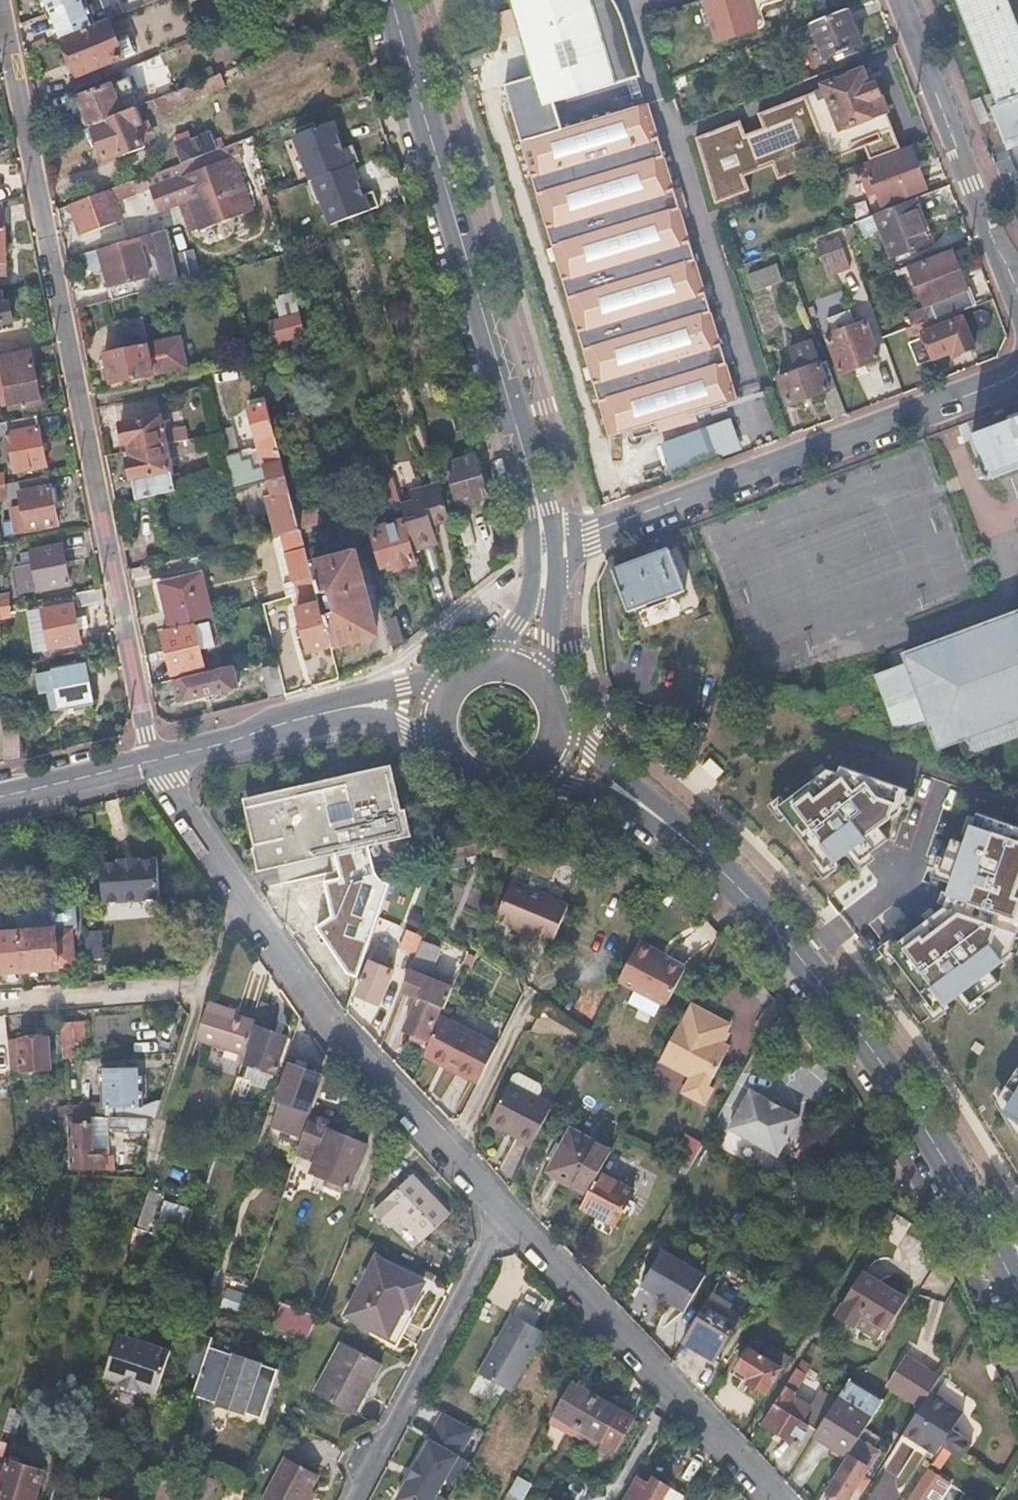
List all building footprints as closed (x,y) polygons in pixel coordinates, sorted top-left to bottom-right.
[(46,14),(83,0),(41,0),(46,14)] [(83,0),(46,14),(57,41),(94,26),(83,0)] [(108,8),(122,3),(121,0),(104,0),(108,8)] [(524,28),(538,75),(504,85),(608,439),(656,424),(659,433),(697,421),(694,412),(735,400),(648,104),(562,129),(554,102),(640,77),(624,22),(615,3),(613,0),(588,0),(590,8),(524,28)] [(521,29),(524,28),(590,8),(588,0),(512,0),(521,29)] [(702,1),(716,45),(757,32),(751,10),(781,1),(780,0),(705,0),(702,1)] [(997,108),(986,112),(999,147),(1017,140),(1017,36),(1004,0),(955,0),(997,108)] [(846,10),(808,25),(823,60),(860,45),(846,10)] [(107,27),(65,43),(78,77),(132,58),(127,42),(115,46),(107,27)] [(852,75),(847,63),(802,81),(807,93),(852,75)] [(807,93),(803,94),(820,136),(886,111),(875,82),(866,85),(860,72),(852,75),(807,93)] [(226,88),(222,76),(156,101),(161,113),(226,88)] [(802,95),(797,83),(751,101),(756,113),(802,95)] [(113,87),(79,99),(90,126),(123,114),(113,87)] [(123,114),(90,126),(104,164),(122,157),(124,160),(143,153),(134,128),(144,124),(138,108),(123,114)] [(315,194),(325,221),(373,203),(367,187),(357,191),(345,161),(352,158),(346,141),(336,145),(327,123),(290,137),(307,182),(304,183),(309,196),(315,194)] [(859,146),(866,163),(900,149),(893,133),(859,146)] [(211,141),(209,137),(177,149),(182,163),(221,149),(218,139),(211,141)] [(909,150),(873,165),(887,201),(924,187),(909,150)] [(231,158),(228,159),(243,215),(251,211),(231,158)] [(228,159),(147,189),(156,213),(186,202),(197,232),(243,215),(228,159)] [(130,182),(69,205),(80,234),(121,220),(114,201),(135,193),(130,182)] [(909,199),(874,213),(891,256),(926,242),(909,199)] [(94,268),(101,265),(109,299),(177,283),(164,231),(80,255),(81,259),(84,263),(90,267),(94,268)] [(835,237),(812,245),(820,267),(842,258),(835,237)] [(949,253),(909,269),(916,287),(956,271),(949,253)] [(777,264),(746,275),(751,290),(782,279),(777,264)] [(916,287),(922,303),(962,287),(956,271),(916,287)] [(917,314),(922,326),(949,316),(970,308),(962,287),(922,303),(925,311),(917,314)] [(15,323),(11,306),(5,307),(3,296),(0,296),(0,326),(15,323)] [(305,335),(299,315),(268,323),(274,344),(305,335)] [(902,333),(895,336),(899,347),(892,350),(900,371),(946,354),(947,357),(973,347),(962,315),(950,320),(949,316),(922,326),(902,333)] [(119,350),(104,353),(111,386),(187,370),(180,336),(145,344),(139,316),(113,321),(119,350)] [(896,318),(877,325),(883,341),(895,336),(902,333),(896,318)] [(864,324),(825,338),(838,374),(877,360),(864,324)] [(184,336),(180,336),(187,370),(191,370),(184,336)] [(797,373),(776,380),(786,408),(819,397),(829,422),(845,416),(817,340),(789,350),(797,373)] [(6,389),(10,412),(40,406),(30,352),(0,358),(0,390),(6,389)] [(247,444),(219,450),(224,469),(249,463),(262,460),(263,465),(282,460),(266,403),(247,407),(256,444),(248,446),(247,444)] [(462,412),(451,415),(455,431),(467,428),(462,412)] [(158,416),(119,424),(123,446),(130,445),(131,452),(164,445),(184,440),(182,429),(162,433),(158,416)] [(7,436),(15,475),(47,468),(36,418),(0,425),(0,438),(7,436)] [(662,447),(673,478),(744,452),(732,420),(662,447)] [(971,437),(987,482),(993,479),(1017,470),(1017,420),(971,437)] [(133,459),(126,460),(135,501),(175,492),(164,445),(131,452),(133,459)] [(384,449),(370,453),(386,509),(399,504),(384,449)] [(475,455),(445,464),(457,505),(487,496),(475,455)] [(271,496),(266,497),(276,537),(300,531),(299,527),(296,514),(282,460),(263,465),(271,496)] [(249,463),(224,469),(227,481),(251,475),(249,463)] [(19,494),(22,507),(10,510),(16,537),(58,529),(48,479),(20,484),(22,493),(19,494)] [(412,505),(401,509),(414,554),(436,547),(430,529),(449,523),(438,485),(409,494),(412,505)] [(317,509),(296,514),(299,527),(320,522),(317,509)] [(383,525),(369,528),(381,570),(392,567),(394,574),(414,568),(401,527),(386,532),(383,525)] [(300,531),(276,537),(280,554),(305,547),(300,531)] [(0,549),(0,563),(13,561),(11,547),(0,549)] [(35,567),(29,568),(34,593),(69,587),(62,547),(32,552),(35,567)] [(306,552),(281,559),(289,586),(283,588),(286,601),(299,597),(317,592),(306,552)] [(652,558),(611,574),(626,615),(685,593),(669,552),(652,558)] [(353,558),(314,568),(335,648),(374,638),(353,558)] [(195,579),(159,589),(169,629),(206,620),(195,579)] [(0,590),(0,611),(13,608),(12,587),(0,590)] [(101,591),(74,596),(77,610),(104,605),(101,591)] [(302,611),(295,613),(307,656),(331,649),(317,592),(299,597),(302,611)] [(46,628),(39,629),(41,637),(48,636),(51,651),(80,646),(73,606),(43,612),(46,628)] [(0,611),(0,622),(14,619),(13,608),(0,611)] [(872,675),(895,735),(927,723),(936,748),(959,739),(965,755),(1017,736),(1017,611),(902,655),(905,663),(872,675)] [(190,627),(159,634),(168,676),(200,669),(190,627)] [(279,663),(261,665),(265,694),(282,692),(279,663)] [(53,672),(34,676),(38,696),(46,694),(50,714),(93,706),(85,664),(53,670),(53,672)] [(235,667),(173,682),(178,704),(240,689),(235,667)] [(19,733),(1,734),(3,767),(19,764),(19,733)] [(903,840),(900,827),(920,790),(852,764),(774,808),(837,886),(903,840)] [(244,806),(259,870),(335,853),(371,845),(404,838),(389,773),(341,784),(244,806)] [(1017,926),(1017,823),(989,812),(959,903),(997,915),(1017,926)] [(518,834),(459,848),(455,859),(495,849),(497,859),(508,857),(518,834)] [(371,845),(335,853),(342,877),(325,882),(334,916),(321,927),(348,975),(359,978),(388,884),(384,881),(377,876),(371,845)] [(100,861),(103,902),(160,898),(156,857),(139,858),(138,855),(116,857),(116,860),(100,861)] [(512,932),(528,939),(531,931),(539,934),(555,941),(570,905),(514,880),(497,916),(515,924),(512,932)] [(940,1019),(1017,960),(1017,926),(997,915),(959,904),(949,919),(935,934),(899,949),(940,1019)] [(57,935),(72,934),(71,926),(56,928),(57,935)] [(20,930),(24,971),(58,968),(58,965),(74,963),(72,934),(57,935),(56,928),(20,930)] [(402,950),(416,956),(422,940),(424,935),(410,929),(402,950)] [(24,971),(20,930),(0,932),(0,973),(24,971)] [(86,930),(88,958),(104,958),(101,930),(86,930)] [(531,931),(528,939),(536,942),(539,934),(531,931)] [(416,956),(409,972),(427,979),(428,978),(440,947),(422,940),(416,956)] [(620,978),(619,981),(666,1006),(685,970),(655,954),(657,951),(639,941),(620,978)] [(372,962),(358,994),(380,1003),(388,984),(373,977),(378,965),(372,962)] [(427,979),(409,972),(402,991),(419,999),(407,1029),(429,1038),(441,1008),(445,1010),(454,989),(428,978),(427,979)] [(262,1072),(275,1077),(289,1038),(268,1031),(277,1005),(263,1001),(256,1024),(255,1026),(262,1028),(250,1063),(252,1064),(263,1068),(262,1072)] [(255,1026),(256,1024),(238,1018),(229,1015),(231,1009),(210,1002),(197,1040),(245,1055),(255,1026)] [(691,1005),(660,1062),(691,1079),(682,1094),(704,1106),(712,1090),(708,1087),(729,1048),(720,1044),(730,1026),(691,1005)] [(240,1012),(231,1009),(229,1015),(238,1018),(240,1012)] [(442,1015),(428,1050),(450,1059),(449,1064),(482,1077),(498,1039),(442,1015)] [(62,1024),(64,1045),(86,1043),(84,1022),(62,1024)] [(9,1064),(7,1041),(6,1037),(0,1038),(0,1064),(9,1064)] [(9,1064),(9,1073),(51,1069),(48,1038),(7,1041),(9,1064)] [(450,1059),(428,1050),(426,1055),(449,1064),(450,1059)] [(268,1089),(275,1077),(262,1072),(263,1068),(252,1064),(247,1078),(253,1080),(252,1083),(268,1089)] [(517,1066),(513,1073),(542,1088),(546,1080),(544,1075),(523,1064),(517,1066)] [(295,1067),(274,1128),(305,1139),(311,1117),(313,1113),(309,1112),(322,1075),(295,1067)] [(118,1118),(156,1119),(162,1100),(144,1106),(142,1069),(103,1070),(104,1102),(104,1108),(118,1109),(118,1118)] [(542,1088),(513,1073),(492,1115),(519,1130),(516,1137),(532,1145),(557,1096),(542,1088)] [(1008,1101),(1017,1116),(1017,1087),(1008,1101)] [(753,1090),(732,1128),(779,1155),(800,1117),(753,1090)] [(80,1102),(79,1117),(99,1117),(104,1117),(104,1108),(104,1102),(80,1102)] [(61,1138),(68,1138),(67,1116),(67,1107),(59,1107),(61,1138)] [(488,1122),(516,1137),(519,1130),(492,1115),(488,1122)] [(67,1116),(68,1138),(70,1168),(105,1169),(105,1154),(92,1154),(92,1148),(93,1124),(99,1124),(99,1117),(79,1117),(67,1116)] [(305,1139),(296,1165),(315,1173),(331,1181),(329,1185),(343,1191),(345,1186),(350,1188),(368,1146),(334,1131),(335,1127),(311,1117),(305,1139)] [(152,1134),(156,1119),(118,1118),(111,1118),(111,1128),(130,1128),(130,1133),(152,1134)] [(589,1193),(600,1173),(612,1150),(573,1128),(550,1171),(589,1193)] [(702,1146),(685,1136),(672,1158),(690,1168),(702,1146)] [(600,1173),(589,1193),(582,1206),(600,1216),(594,1228),(609,1236),(634,1192),(600,1173)] [(423,1242),(450,1216),(413,1177),(373,1215),(389,1232),(402,1220),(423,1242)] [(703,1278),(662,1253),(642,1287),(685,1312),(703,1278)] [(381,1342),(395,1349),(417,1308),(411,1305),(422,1284),(377,1259),(347,1316),(384,1337),(381,1342)] [(853,1329),(861,1316),(886,1332),(905,1300),(861,1273),(834,1317),(853,1329)] [(709,1299),(682,1343),(714,1362),(740,1319),(709,1299)] [(293,1335),(308,1340),(318,1317),(303,1310),(293,1335)] [(513,1316),(480,1375),(513,1393),(545,1334),(513,1316)] [(280,1370),(211,1346),(215,1335),(199,1330),(186,1368),(203,1374),(198,1389),(225,1398),(224,1404),(264,1418),(280,1370)] [(172,1351),(119,1333),(102,1379),(140,1393),(142,1388),(158,1393),(172,1351)] [(317,1393),(357,1413),(383,1363),(344,1342),(317,1393)] [(749,1383),(766,1394),(781,1370),(749,1349),(737,1369),(752,1378),(749,1383)] [(919,1408),(929,1392),(939,1377),(905,1355),(887,1386),(919,1408)] [(797,1368),(763,1422),(799,1443),(808,1427),(802,1423),(810,1409),(792,1397),(795,1393),(799,1395),(810,1376),(797,1368)] [(815,1435),(848,1456),(859,1439),(866,1428),(881,1402),(849,1381),(815,1435)] [(552,1422),(574,1435),(596,1397),(574,1384),(552,1422)] [(962,1414),(929,1392),(919,1408),(902,1435),(922,1448),(928,1445),(939,1452),(942,1446),(960,1458),(971,1443),(952,1430),(962,1414)] [(574,1435),(573,1436),(589,1445),(594,1437),(599,1440),(616,1450),(633,1420),(596,1397),(574,1435)] [(444,1411),(397,1499),(452,1499),(487,1434),(444,1411)] [(866,1428),(859,1439),(867,1445),(871,1447),(878,1435),(866,1428)] [(594,1437),(589,1445),(595,1448),(599,1440),(594,1437)] [(848,1456),(850,1457),(828,1491),(842,1499),(847,1499),(859,1481),(862,1476),(868,1467),(858,1461),(867,1445),(859,1439),(848,1456)] [(896,1441),(884,1472),(900,1478),(912,1447),(896,1441)] [(928,1445),(922,1448),(936,1457),(939,1452),(928,1445)] [(711,1461),(698,1446),(680,1475),(697,1486),(711,1461)] [(982,1473),(994,1481),(1008,1458),(997,1451),(982,1473)] [(319,1475),(287,1458),(265,1499),(306,1499),(319,1475)] [(43,1471),(9,1461),(8,1466),(0,1464),(0,1499),(36,1499),(43,1471)] [(862,1476),(859,1481),(865,1485),(868,1480),(862,1476)] [(670,1487),(654,1477),(646,1490),(641,1487),(644,1481),(638,1477),(624,1499),(662,1499),(670,1487)] [(248,1486),(233,1480),(225,1499),(242,1499),(248,1486)] [(920,1480),(907,1499),(927,1499),(935,1488),(920,1480)]
